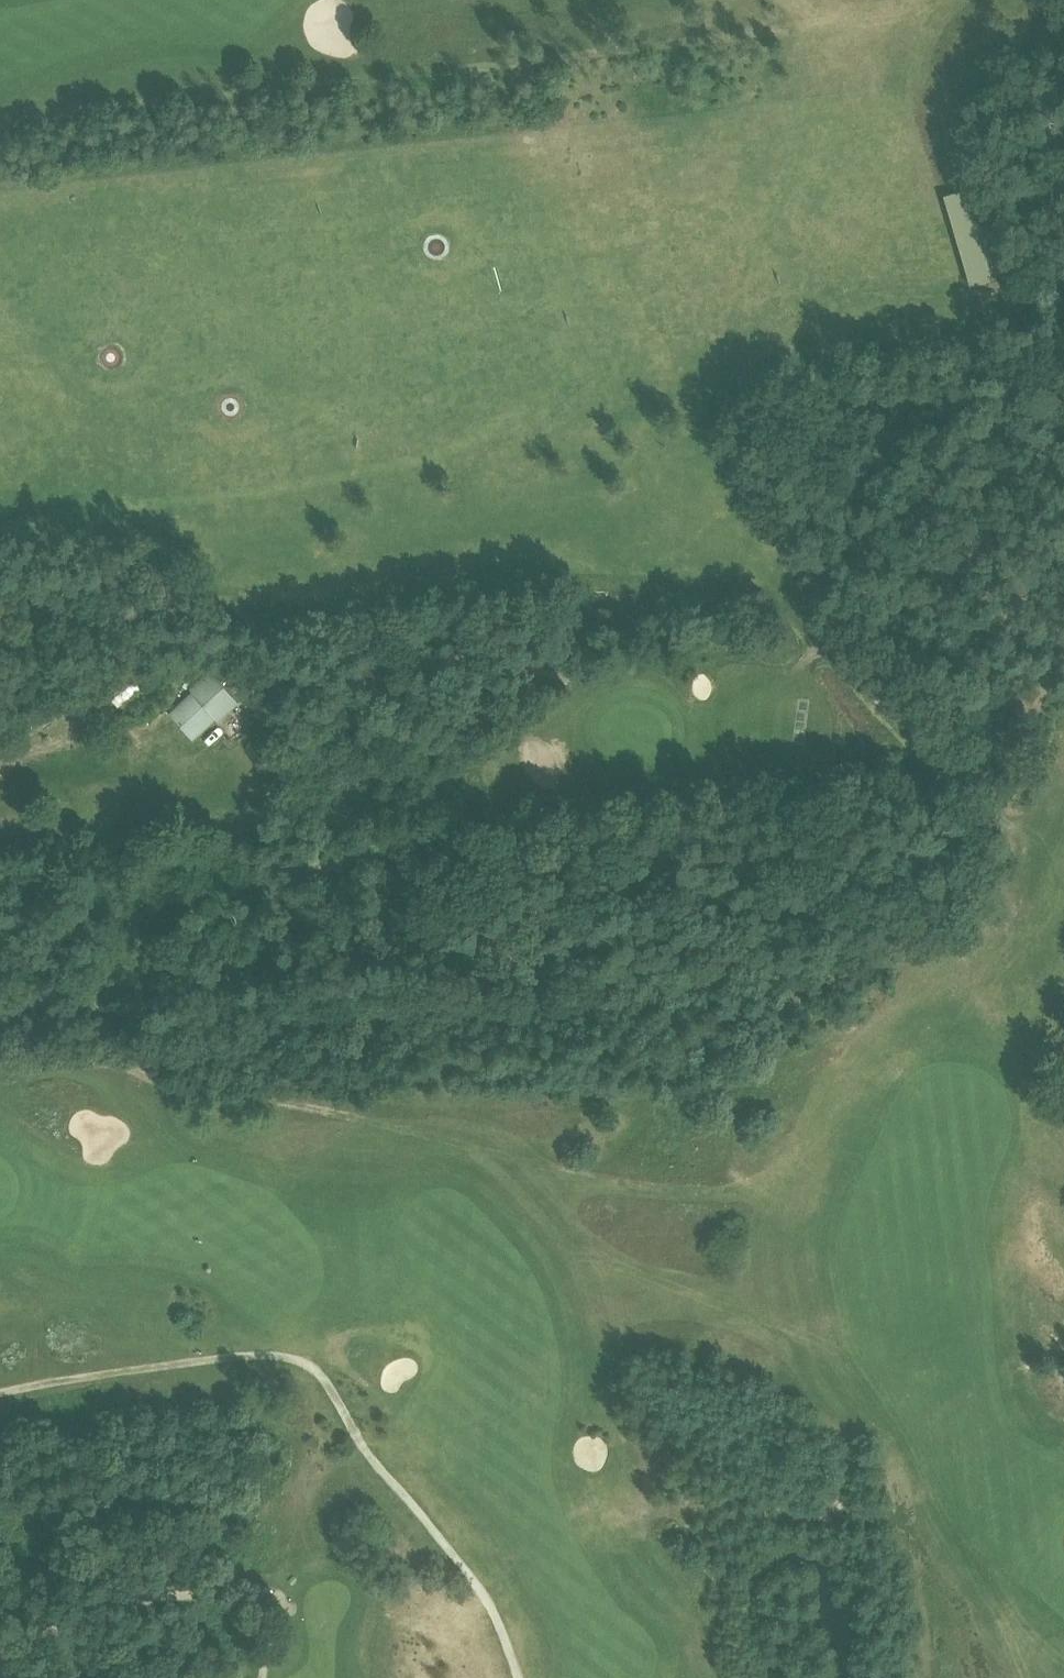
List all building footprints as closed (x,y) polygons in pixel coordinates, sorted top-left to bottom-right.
[(219,676),(214,672),(171,713),(194,737),(230,703),(235,708),(247,695),(225,671),(219,676)] [(378,1338),(365,1337),(364,1355),(377,1355),(378,1338)]
